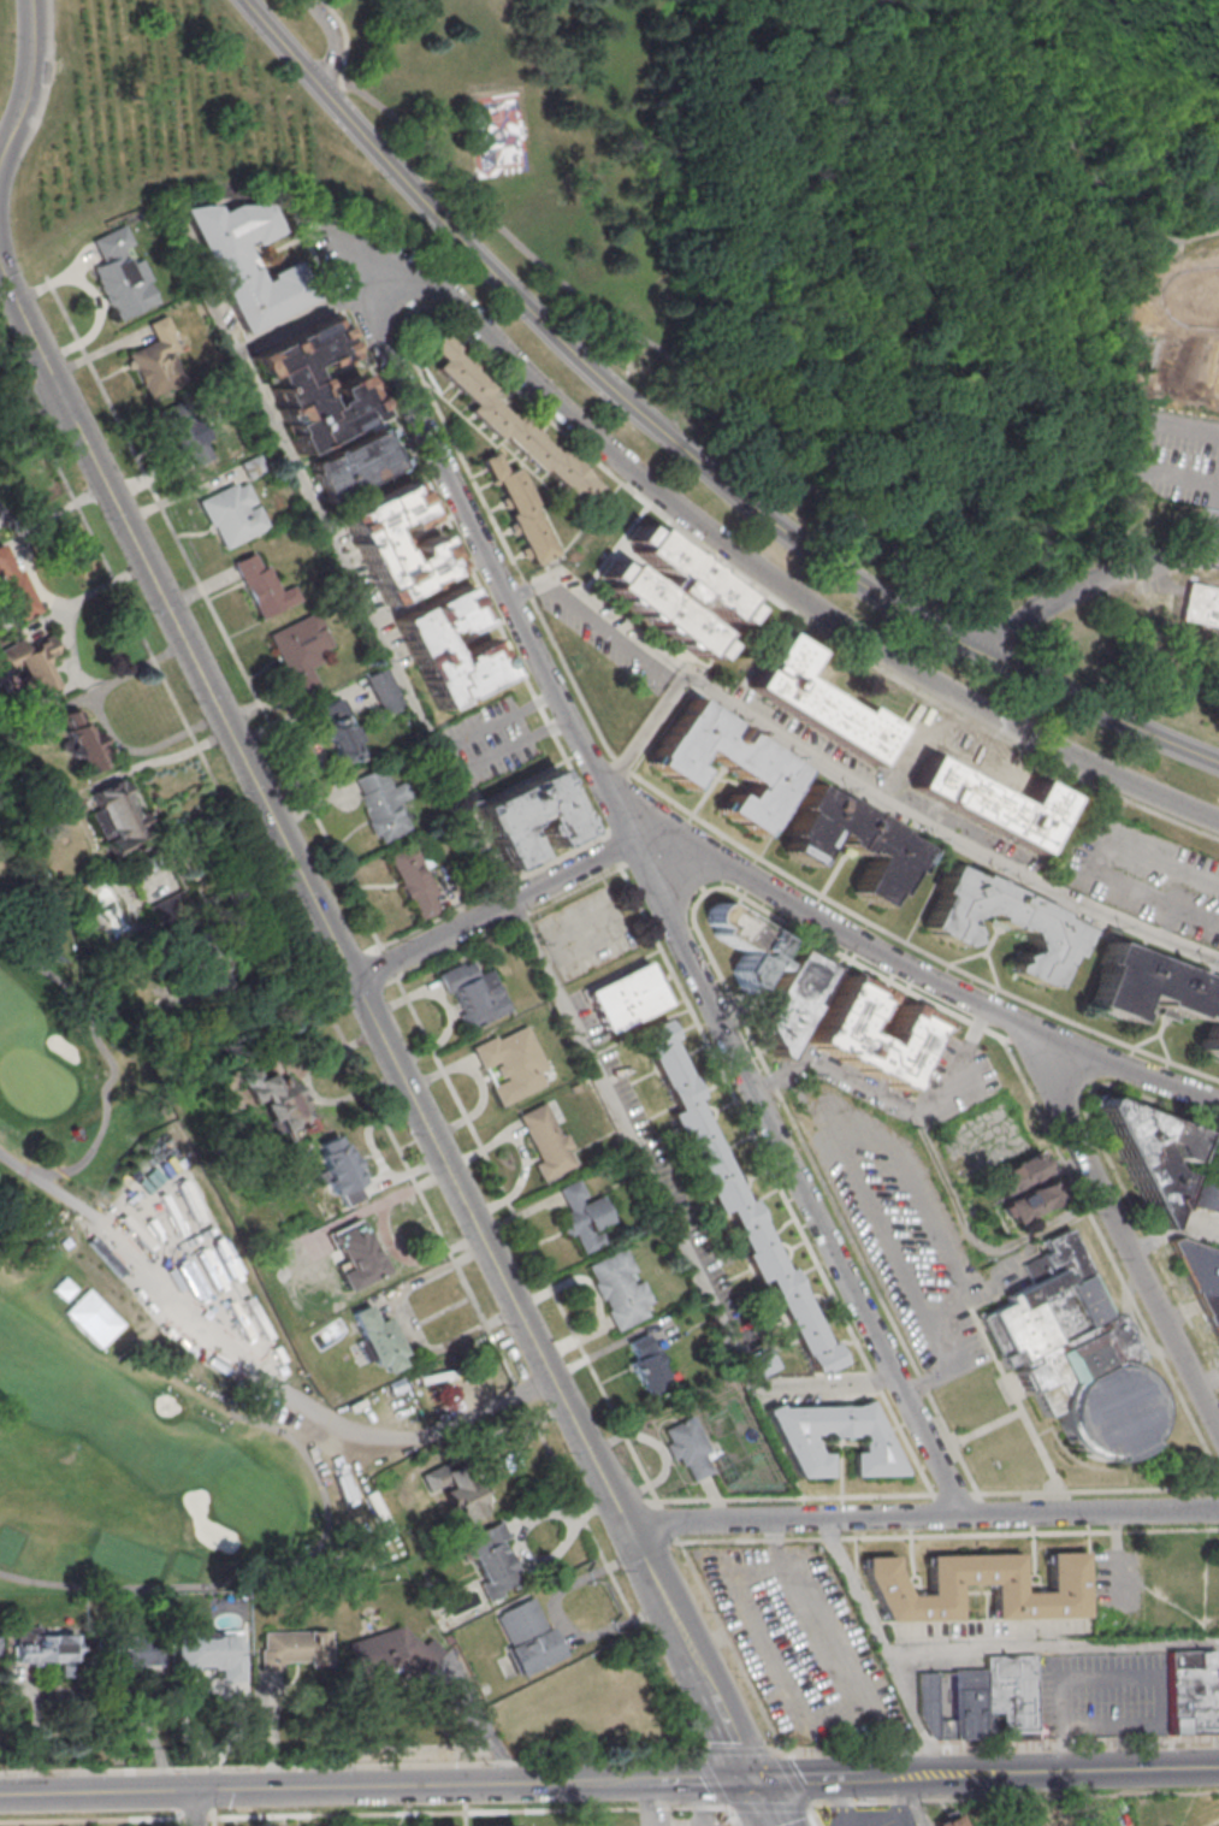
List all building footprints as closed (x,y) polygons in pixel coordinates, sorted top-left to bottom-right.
[(178,209),(242,336),(313,301),(294,261),(266,274),(268,279),(259,284),(252,268),(245,272),(241,260),(245,258),(239,244),(249,240),(253,247),(279,232),(265,205),(232,206),(217,213),(213,206),(197,206),(178,209)] [(90,268),(95,278),(94,279),(103,296),(102,297),(107,308),(111,306),(118,321),(155,303),(146,283),(149,280),(140,260),(131,264),(129,260),(126,261),(120,250),(130,246),(120,226),(90,241),(101,264),(90,268)] [(164,315),(171,332),(167,333),(177,351),(171,354),(184,380),(147,400),(125,354),(153,341),(144,325),(164,315)] [(247,357),(260,384),(265,382),(279,410),(277,410),(289,437),(286,438),(295,455),(374,418),(354,376),(336,385),(336,386),(327,390),(333,401),(325,404),(326,408),(321,410),(302,370),(314,364),(318,368),(341,357),(343,355),(343,353),(338,344),(345,341),(333,315),(247,357)] [(599,489),(587,478),(588,478),(558,449),(555,453),(516,418),(513,421),(485,395),(491,390),(451,353),(455,348),(440,335),(428,348),(442,361),(434,370),(473,406),(467,413),(497,441),(501,437),(538,473),(543,468),(582,507),(599,489)] [(179,401),(195,432),(205,429),(211,439),(203,443),(212,459),(193,468),(185,453),(179,455),(168,433),(166,435),(155,413),(179,401)] [(379,432),(398,468),(335,501),(335,502),(333,503),(332,504),(330,506),(329,506),(326,504),(325,503),(324,502),(324,500),(324,498),(324,496),(315,480),(313,479),(310,474),(312,472),(309,467),(309,466),(313,463),(314,465),(330,457),(330,454),(333,453),(336,454),(373,435),(373,432),(377,431),(379,432)] [(492,454),(503,475),(515,469),(533,506),(529,507),(555,555),(532,567),(507,516),(510,515),(495,485),(491,487),(478,461),(486,456),(487,457),(492,454)] [(258,455),(265,471),(247,480),(239,463),(258,455)] [(195,502),(208,528),(212,526),(223,550),(266,528),(255,506),(245,510),(244,508),(254,503),(244,483),(235,487),(232,484),(195,502)] [(339,519),(384,607),(451,573),(433,538),(409,550),(413,557),(401,563),(395,550),(391,552),(380,531),(397,522),(402,532),(424,521),(406,485),(339,519)] [(603,587),(696,658),(698,655),(708,662),(720,645),(710,638),(714,634),(693,619),(693,617),(681,609),(690,598),(702,608),(703,607),(723,622),(727,617),(735,624),(746,609),(736,602),(740,597),(706,572),(706,569),(702,566),(698,566),(690,560),(690,556),(685,552),(681,554),(649,528),(645,532),(635,526),(625,540),(634,546),(631,551),(650,567),(650,568),(662,577),(653,587),(641,578),(640,579),(620,563),(617,568),(609,561),(597,577),(606,584),(603,587)] [(1,626),(35,613),(10,545),(0,549),(0,625),(1,626)] [(300,601),(260,620),(231,563),(252,554),(260,569),(266,567),(278,592),(291,586),(300,601)] [(1188,584),(1218,590),(1218,628),(1180,621),(1188,584)] [(392,622),(391,625),(434,711),(437,713),(502,680),(503,678),(498,668),(498,666),(496,661),(493,660),(490,652),(486,654),(481,645),(457,656),(458,658),(455,661),(456,663),(454,664),(452,668),(450,670),(446,663),(448,662),(439,645),(438,646),(433,636),(437,633),(440,636),(445,633),(448,637),(452,634),(454,638),(478,625),(475,620),(474,620),(468,607),(467,607),(462,597),(463,597),(460,590),(457,590),(392,622)] [(267,636),(297,698),(318,689),(308,668),(320,663),(315,654),(330,646),(314,613),(267,636)] [(21,663),(34,695),(58,686),(47,658),(58,654),(51,636),(25,646),(22,636),(0,645),(0,671),(21,663)] [(780,636),(745,690),(870,768),(893,731),(859,710),(856,716),(795,679),(811,655),(780,636)] [(363,679),(383,717),(402,707),(383,669),(363,679)] [(359,756),(338,766),(331,752),(333,752),(327,740),(325,741),(319,728),(327,723),(320,708),(338,699),(351,725),(349,726),(356,741),(353,744),(359,756)] [(691,701),(679,719),(677,717),(664,737),(663,737),(649,758),(651,760),(646,766),(684,791),(696,774),(694,772),(687,767),(693,757),(692,756),(694,752),(699,752),(709,758),(708,760),(746,784),(748,788),(739,802),(729,796),(717,812),(755,838),(758,831),(759,832),(774,811),(773,811),(787,790),(785,790),(797,772),(691,701)] [(81,769),(106,757),(82,705),(58,717),(81,769)] [(927,760),(910,791),(1036,857),(1066,800),(1034,784),(1022,809),(927,760)] [(379,767),(390,787),(403,781),(410,797),(398,803),(406,820),(404,821),(409,829),(380,844),(377,835),(372,837),(366,825),(367,823),(361,811),(365,809),(357,796),(359,796),(351,780),(379,767)] [(471,811),(503,873),(504,875),(534,859),(525,841),(522,841),(517,831),(521,828),(523,825),(537,819),(540,826),(538,827),(549,850),(552,850),(580,835),(581,833),(550,770),(471,811)] [(121,777),(87,795),(116,850),(150,832),(121,777)] [(807,786),(795,809),(799,811),(785,835),(788,838),(780,852),(805,867),(816,849),(817,849),(827,832),(835,837),(834,838),(838,840),(836,844),(842,847),(842,849),(848,852),(850,851),(854,855),(857,851),(860,853),(862,852),(868,856),(857,875),(858,875),(848,893),(876,909),(884,894),(888,897),(903,873),(906,874),(921,850),(894,835),(895,832),(836,798),(834,800),(807,786)] [(416,841),(422,855),(426,853),(432,867),(424,870),(436,896),(431,898),(438,912),(419,922),(408,899),(406,900),(398,886),(401,886),(386,856),(416,841)] [(946,867),(974,879),(975,875),(1057,915),(1055,917),(1082,930),(1069,958),(1064,956),(1047,989),(1037,986),(1037,987),(1005,971),(1007,967),(1014,964),(1013,957),(1029,952),(1023,933),(1013,929),(1012,932),(988,921),(989,917),(982,914),(963,921),(969,935),(966,936),(969,944),(957,947),(930,935),(930,933),(922,928),(937,896),(934,893),(946,867)] [(201,942),(190,893),(152,901),(163,950),(201,942)] [(779,941),(767,959),(776,964),(771,971),(763,967),(746,993),(739,988),(730,971),(742,951),(739,950),(736,950),(714,936),(711,933),(714,928),(706,923),(705,920),(705,916),(706,912),(708,910),(710,908),(712,905),(716,904),(718,904),(779,941)] [(1105,942),(1218,988),(1218,1061),(1194,1052),(1197,1041),(1201,1042),(1208,1023),(1189,1016),(1188,1020),(1152,1006),(1154,1003),(1134,994),(1126,1014),(1130,1015),(1126,1024),(1084,1007),(1101,967),(1096,965),(1105,942)] [(792,949),(829,969),(813,997),(811,994),(806,1004),(810,1005),(780,1062),(771,1057),(756,1023),(771,995),(768,993),(792,949)] [(487,970),(507,1010),(464,1032),(456,1017),(461,1015),(450,993),(444,997),(434,977),(458,965),(460,968),(469,963),(477,976),(487,970)] [(582,994),(604,1036),(665,1005),(644,963),(582,994)] [(900,1006),(935,1023),(931,1032),(929,1032),(906,1082),(906,1086),(904,1091),(901,1092),(895,1089),(893,1089),(886,1086),(886,1083),(868,1074),(865,1075),(836,1060),(836,1057),(824,1051),(822,1052),(816,1048),(815,1046),(810,1044),(809,1041),(811,1035),(813,1035),(841,985),(840,983),(844,975),(880,994),(864,1022),(863,1021),(856,1033),(862,1036),(864,1036),(875,1041),(876,1044),(882,1047),(888,1034),(887,1034),(900,1006)] [(635,1033),(674,1112),(667,1116),(680,1142),(684,1141),(706,1187),(703,1188),(716,1216),(726,1211),(747,1255),(744,1257),(757,1283),(765,1280),(812,1375),(819,1371),(822,1375),(842,1365),(832,1342),(827,1345),(789,1269),(783,1271),(750,1201),(744,1204),(693,1101),(698,1099),(670,1041),(674,1040),(664,1020),(635,1033)] [(543,1086),(538,1074),(545,1070),(525,1026),(495,1040),(493,1036),(469,1048),(480,1071),(496,1064),(497,1066),(493,1068),(499,1080),(504,1077),(505,1080),(490,1088),(498,1107),(543,1086)] [(315,1119),(296,1086),(273,1100),(292,1133),(315,1119)] [(1194,1134),(1183,1163),(1170,1158),(1164,1145),(1152,1140),(1150,1142),(1165,1171),(1177,1176),(1159,1228),(1155,1230),(1094,1106),(1094,1104),(1094,1101),(1096,1099),(1099,1099),(1101,1098),(1194,1134)] [(572,1166),(542,1182),(532,1165),(538,1162),(515,1117),(542,1104),(558,1137),(563,1135),(570,1147),(564,1151),(572,1166)] [(348,1140),(318,1152),(334,1197),(343,1194),(346,1203),(362,1197),(358,1185),(364,1183),(348,1140)] [(1213,1172),(1218,1153),(1218,1214),(1211,1211),(1208,1216),(1184,1209),(1194,1178),(1213,1184),(1215,1174),(1213,1172)] [(1034,1154),(1045,1175),(998,1199),(987,1177),(1034,1154)] [(575,1180),(584,1198),(579,1200),(581,1205),(599,1196),(611,1223),(590,1233),(592,1237),(599,1234),(604,1243),(582,1254),(574,1234),(568,1236),(567,1234),(563,1235),(555,1218),(567,1213),(556,1189),(575,1180)] [(998,1211),(1006,1229),(1058,1202),(1048,1182),(1001,1205),(1002,1207),(998,1211)] [(355,1235),(352,1226),(328,1236),(351,1289),(388,1274),(368,1229),(355,1235)] [(1123,1364),(1138,1358),(1118,1312),(1112,1314),(1069,1228),(1043,1240),(1048,1249),(1023,1261),(1034,1282),(1006,1295),(1008,1301),(981,1314),(1006,1367),(1018,1361),(1022,1369),(1017,1372),(1028,1391),(1034,1390),(1046,1417),(1059,1410),(1059,1413),(1061,1430),(1070,1444),(1083,1455),(1099,1461),(1116,1462),(1131,1458),(1144,1448),(1154,1435),(1160,1419),(1159,1402),(1153,1387),(1143,1373),(1129,1365),(1123,1364)] [(1167,1245),(1218,1349),(1218,1253),(1177,1240),(1167,1245)] [(585,1267),(622,1248),(633,1271),(625,1276),(631,1287),(640,1282),(651,1304),(643,1307),(646,1316),(615,1331),(605,1312),(609,1311),(603,1299),(599,1301),(592,1286),(593,1284),(585,1267)] [(388,1315),(376,1320),(369,1305),(349,1313),(369,1362),(375,1359),(382,1374),(408,1363),(388,1315)] [(643,1336),(650,1349),(649,1349),(650,1353),(653,1351),(661,1366),(659,1366),(669,1385),(646,1397),(629,1365),(634,1361),(626,1345),(643,1336)] [(407,1438),(435,1425),(414,1379),(387,1391),(407,1438)] [(763,1411),(797,1478),(827,1478),(827,1454),(816,1454),(809,1440),(809,1435),(824,1435),(824,1437),(853,1437),(853,1434),(858,1434),(859,1454),(850,1454),(850,1477),(901,1477),(901,1472),(866,1400),(853,1407),(777,1408),(775,1405),(763,1411)] [(690,1416),(709,1453),(703,1456),(710,1472),(692,1481),(685,1465),(680,1466),(676,1459),(669,1462),(661,1446),(667,1443),(661,1430),(690,1416)] [(460,1524),(486,1509),(459,1459),(433,1473),(460,1524)] [(510,1539),(501,1520),(460,1538),(488,1600),(523,1584),(504,1542),(510,1539)] [(862,1556),(893,1556),(894,1568),(907,1595),(928,1594),(927,1555),(1019,1554),(1019,1591),(1048,1591),(1047,1553),(1082,1552),(1084,1615),(993,1618),(992,1583),(955,1583),(957,1619),(886,1620),(863,1574),(862,1556)] [(562,1658),(536,1596),(494,1613),(520,1675),(562,1658)] [(442,1664),(437,1640),(412,1646),(408,1627),(343,1642),(350,1672),(405,1660),(408,1672),(442,1664)] [(328,1630),(260,1630),(260,1671),(282,1670),(282,1663),(328,1663),(328,1630)] [(74,1634),(14,1634),(14,1663),(74,1663),(74,1634)] [(163,1665),(163,1634),(106,1634),(106,1665),(163,1665)] [(176,1634),(176,1669),(222,1669),(222,1681),(245,1681),(245,1634),(176,1634)] [(1174,1733),(1218,1731),(1218,1649),(1171,1651),(1174,1733)] [(989,1656),(989,1668),(990,1738),(1038,1738),(1037,1655),(989,1656)] [(990,1738),(958,1738),(957,1720),(957,1668),(989,1668),(990,1738)] [(958,1738),(941,1739),(941,1737),(934,1737),(922,1715),(921,1672),(939,1672),(940,1720),(957,1720),(958,1738)] [(955,1812),(963,1825),(935,1825),(934,1822),(955,1812)]
